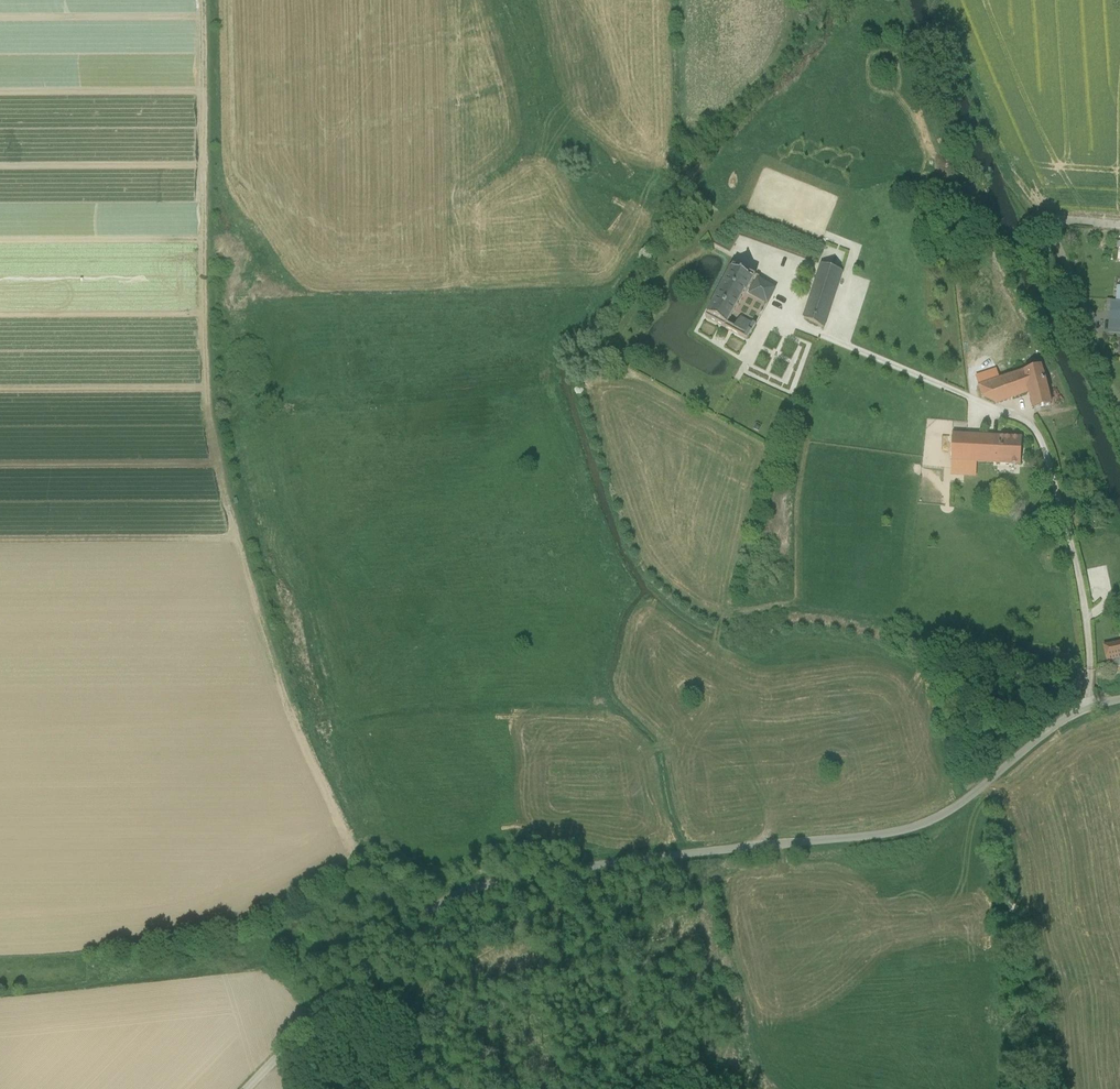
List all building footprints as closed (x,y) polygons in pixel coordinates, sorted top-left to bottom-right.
[(841,272),(821,265),(804,321),(824,330),(841,272)] [(705,318),(725,329),(744,293),(746,294),(755,278),(745,273),(733,267),(705,318)] [(1109,281),(1107,311),(1111,312),(1110,332),(1119,332),(1119,282),(1109,281)] [(732,333),(747,341),(756,325),(753,324),(752,325),(740,319),(732,333)] [(1024,372),(1029,393),(1034,410),(1051,406),(1046,387),(1047,386),(1040,366),(1024,372)] [(1029,393),(1024,372),(1001,379),(1009,400),(1029,393)] [(1009,400),(1001,379),(979,387),(982,397),(997,404),(1009,400)] [(992,464),(992,437),(952,435),(951,462),(992,464)] [(992,437),(992,464),(1020,465),(1021,439),(992,437)] [(1119,661),(1119,644),(1104,647),(1108,664),(1114,662),(1119,661)]
